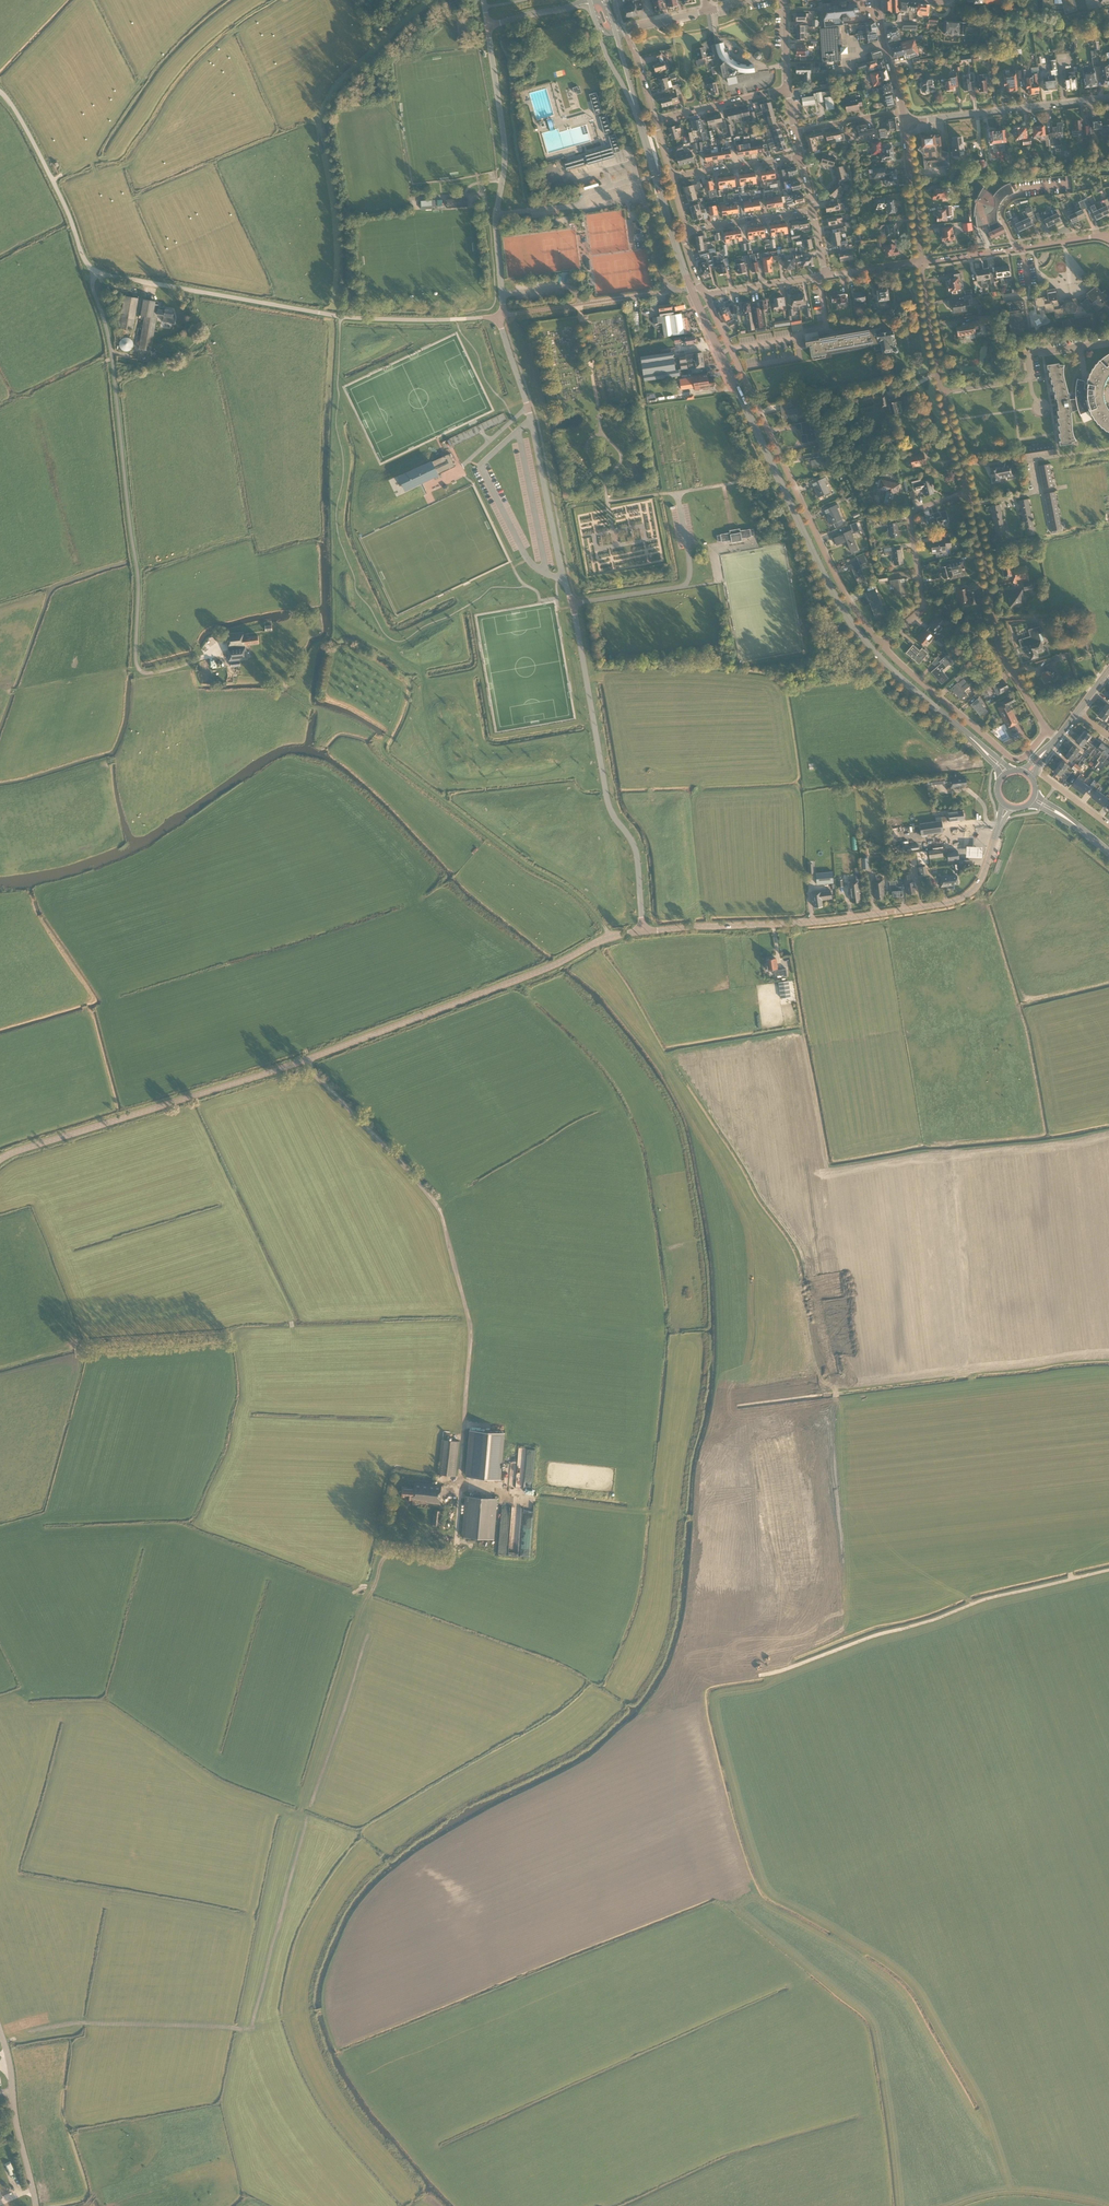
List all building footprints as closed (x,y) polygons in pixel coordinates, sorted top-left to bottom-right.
[(642,0),(637,0),(632,1),(633,5),(623,7),(625,17),(631,16),(631,17),(635,16),(634,15),(637,15),(636,11),(642,10),(642,9),(644,8),(642,0)] [(652,2),(654,1),(656,11),(663,9),(662,3),(663,3),(663,0),(652,0),(652,2)] [(900,14),(899,0),(898,0),(883,0),(884,14),(895,13),(894,22),(901,21),(900,14)] [(907,2),(899,0),(900,14),(904,14),(904,12),(907,12),(908,8),(907,2)] [(1073,0),(1042,0),(1042,8),(1052,8),(1051,6),(1062,6),(1065,14),(1077,10),(1073,0)] [(824,7),(822,7),(823,13),(824,27),(843,25),(842,25),(842,21),(850,20),(850,19),(850,18),(850,17),(857,16),(858,16),(858,15),(857,12),(858,12),(858,10),(858,7),(857,7),(857,4),(857,3),(856,4),(849,4),(849,3),(849,2),(848,1),(840,2),(838,5),(831,6),(824,7)] [(909,22),(912,22),(911,11),(915,12),(916,3),(908,2),(909,22)] [(806,14),(806,13),(796,14),(796,22),(806,21),(806,17),(809,17),(809,14),(806,14)] [(960,22),(945,21),(944,34),(959,35),(964,35),(965,23),(960,22)] [(877,33),(875,22),(865,23),(866,31),(865,31),(865,30),(858,31),(858,34),(865,33),(867,34),(877,33)] [(796,33),(807,33),(807,28),(808,28),(808,25),(804,25),(796,26),(796,33)] [(841,61),(839,27),(820,29),(822,62),(841,61)] [(900,39),(897,28),(893,29),(886,30),(889,42),(895,41),(895,40),(900,39)] [(867,34),(862,35),(862,39),(866,39),(866,38),(867,38),(867,39),(868,39),(869,42),(877,41),(878,40),(876,33),(867,35),(867,34)] [(891,53),(916,46),(914,39),(900,42),(901,45),(890,48),(891,53)] [(724,46),(723,43),(715,45),(716,48),(717,51),(719,56),(718,56),(723,79),(745,74),(745,73),(751,72),(752,72),(754,72),(752,64),(747,65),(742,64),(738,63),(734,61),(732,59),(731,56),(729,52),(728,48),(725,49),(724,46)] [(805,45),(797,45),(797,48),(796,48),(796,55),(800,55),(800,60),(811,60),(814,57),(811,54),(810,55),(805,55),(805,45)] [(916,46),(891,53),(892,58),(904,55),(904,58),(918,55),(916,46)] [(704,47),(696,49),(698,60),(699,64),(705,63),(708,63),(708,61),(714,60),(713,54),(713,56),(708,57),(706,57),(704,47)] [(879,52),(879,50),(871,52),(873,59),(882,57),(881,51),(879,52)] [(761,53),(758,52),(755,53),(754,56),(755,59),(758,61),(761,59),(762,56),(761,53)] [(985,56),(982,56),(982,58),(983,63),(991,62),(991,58),(990,52),(985,52),(985,56)] [(662,57),(661,53),(655,55),(656,58),(659,57),(660,62),(653,64),(655,72),(666,69),(664,61),(663,61),(662,57)] [(877,61),(876,59),(867,62),(870,70),(879,68),(879,71),(886,69),(883,59),(877,61)] [(826,66),(826,62),(814,62),(814,70),(827,70),(827,66),(826,66)] [(1108,64),(1099,65),(1101,76),(1102,76),(1102,78),(1101,78),(1102,86),(1108,85),(1108,68),(1108,64)] [(810,74),(810,66),(796,67),(796,74),(804,74),(804,83),(810,83),(810,74)] [(1077,71),(1077,67),(1073,67),(1074,71),(1065,73),(1066,79),(1063,79),(1065,90),(1077,89),(1076,77),(1075,78),(1074,72),(1077,71)] [(1014,70),(1014,68),(1009,68),(1009,70),(1009,74),(1006,74),(1003,74),(1004,86),(1006,86),(1006,91),(1017,90),(1015,73),(1014,70)] [(1088,72),(1088,68),(1083,69),(1083,73),(1083,79),(1081,79),(1081,84),(1084,83),(1085,88),(1096,86),(1095,71),(1094,68),(1090,69),(1090,72),(1088,72)] [(889,79),(886,69),(880,71),(870,74),(871,78),(873,85),(873,86),(883,83),(883,81),(889,79)] [(1026,78),(1025,70),(1018,70),(1018,79),(1026,78)] [(1039,78),(1038,72),(1036,72),(1036,73),(1031,74),(1032,78),(1026,78),(1027,84),(1026,84),(1026,89),(1027,89),(1028,94),(1034,93),(1038,93),(1038,90),(1038,84),(1037,85),(1036,78),(1039,78)] [(677,77),(675,73),(669,75),(669,77),(659,80),(662,90),(669,88),(667,81),(670,80),(670,79),(677,77)] [(973,81),(973,74),(969,74),(969,79),(963,79),(964,91),(971,90),(970,82),(973,81)] [(990,83),(989,74),(978,75),(978,81),(979,92),(987,91),(986,84),(990,83)] [(1056,88),(1055,75),(1048,76),(1048,80),(1043,80),(1044,91),(1046,92),(1049,92),(1050,90),(1050,89),(1056,88)] [(957,86),(956,76),(948,76),(948,79),(945,79),(945,78),(940,79),(941,86),(945,86),(946,91),(953,90),(953,87),(957,86)] [(933,82),(933,80),(922,81),(923,91),(924,91),(924,92),(926,92),(927,91),(928,91),(931,90),(931,88),(935,88),(934,82),(933,82)] [(709,84),(708,84),(709,89),(711,89),(712,95),(719,94),(716,82),(709,84)] [(867,90),(868,93),(868,94),(877,91),(878,93),(879,94),(881,93),(882,90),(883,94),(893,91),(890,82),(881,85),(881,87),(877,88),(876,87),(867,90)] [(832,96),(831,91),(822,93),(821,92),(816,93),(813,93),(814,96),(802,97),(803,106),(815,104),(815,103),(823,102),(823,101),(825,100),(827,110),(835,109),(833,96),(832,96)] [(602,113),(596,92),(589,95),(595,115),(602,113)] [(896,105),(893,93),(883,95),(886,107),(896,105)] [(678,99),(677,95),(671,97),(660,100),(662,107),(673,104),(672,100),(678,99)] [(863,106),(861,98),(857,99),(845,102),(847,112),(860,110),(859,107),(863,106)] [(762,111),(765,110),(766,111),(772,109),(770,102),(764,104),(763,103),(760,104),(762,111)] [(748,108),(741,110),(742,116),(743,116),(748,115),(749,122),(755,121),(753,112),(749,113),(748,108)] [(766,113),(767,118),(774,116),(772,109),(766,111),(765,110),(762,111),(762,114),(766,113)] [(744,121),(743,116),(742,116),(741,110),(733,112),(735,118),(736,118),(740,117),(741,122),(744,121)] [(737,123),(736,118),(735,118),(733,112),(726,113),(728,120),(733,118),(734,123),(737,123)] [(611,132),(606,115),(599,117),(604,134),(611,132)] [(715,123),(716,123),(720,122),(723,134),(727,133),(726,125),(725,121),(722,121),(720,115),(713,116),(715,123)] [(715,123),(713,116),(706,118),(708,125),(711,124),(713,130),(717,129),(717,128),(716,123),(715,123)] [(767,118),(763,119),(764,121),(768,120),(769,124),(764,125),(765,129),(772,126),(772,124),(775,123),(774,116),(767,118)] [(899,130),(897,117),(892,118),(892,119),(886,120),(887,128),(879,129),(880,138),(885,137),(888,137),(887,131),(899,130)] [(1087,126),(1089,143),(1090,143),(1092,143),(1091,134),(1094,133),(1093,131),(1097,131),(1097,129),(1101,129),(1102,129),(1102,135),(1108,134),(1108,135),(1108,134),(1108,125),(1107,125),(1102,126),(1101,123),(1101,124),(1100,118),(1095,118),(1092,118),(1092,121),(1087,121),(1088,126),(1087,126)] [(700,122),(699,120),(692,121),(694,130),(704,128),(703,123),(701,124),(701,122),(700,122)] [(1074,130),(1072,130),(1072,136),(1079,136),(1080,136),(1082,135),(1082,138),(1084,138),(1085,138),(1085,139),(1086,143),(1089,143),(1087,126),(1082,126),(1081,120),(1073,121),(1074,130)] [(1050,139),(1049,139),(1048,139),(1049,146),(1051,146),(1051,148),(1055,148),(1054,145),(1057,145),(1056,139),(1058,139),(1057,136),(1058,136),(1057,133),(1062,132),(1061,127),(1063,127),(1062,122),(1056,123),(1051,124),(1052,133),(1049,133),(1050,139)] [(862,125),(861,123),(855,125),(857,137),(862,136),(863,137),(869,136),(870,139),(877,138),(875,128),(868,129),(867,124),(862,125)] [(1046,146),(1049,146),(1048,139),(1049,139),(1048,135),(1044,135),(1043,125),(1042,124),(1040,125),(1039,126),(1032,126),(1033,137),(1040,137),(1040,141),(1045,140),(1046,146)] [(681,130),(679,125),(675,126),(668,128),(671,140),(679,137),(677,131),(681,130)] [(1019,128),(1018,127),(1016,127),(1015,128),(1014,128),(1014,132),(1012,132),(1013,136),(1015,136),(1015,140),(1022,139),(1023,145),(1030,144),(1029,138),(1026,138),(1025,128),(1020,128),(1019,128)] [(773,138),(775,137),(781,135),(779,128),(774,130),(773,128),(765,130),(767,134),(771,133),(773,138)] [(1004,130),(996,131),(999,157),(1000,157),(1000,161),(1004,161),(1003,157),(1002,151),(1004,151),(1003,142),(1005,142),(1004,130)] [(840,134),(839,131),(830,133),(830,131),(825,132),(825,136),(826,140),(835,139),(836,142),(841,141),(845,141),(844,136),(843,133),(840,134)] [(999,157),(996,131),(988,132),(989,132),(986,133),(987,137),(989,137),(990,144),(992,144),(993,152),(995,152),(996,157),(999,157)] [(694,141),(692,132),(685,133),(687,143),(694,141)] [(820,149),(816,150),(815,146),(814,146),(813,140),(822,138),(821,133),(811,135),(811,134),(804,135),(806,142),(807,142),(809,148),(807,148),(808,152),(814,151),(814,153),(820,152),(820,149)] [(620,151),(615,134),(609,136),(612,148),(610,148),(612,154),(620,151)] [(784,142),(781,135),(775,137),(773,138),(771,138),(772,140),(776,139),(777,144),(778,144),(784,142)] [(939,136),(939,135),(920,137),(922,148),(919,150),(921,153),(922,155),(922,156),(924,169),(949,166),(948,152),(941,150),(939,136)] [(963,151),(962,137),(952,138),(953,144),(951,144),(952,152),(951,152),(951,157),(960,156),(959,151),(963,151)] [(871,155),(880,154),(893,152),(892,146),(885,147),(885,148),(881,149),(880,141),(869,142),(871,155)] [(778,144),(777,144),(774,145),(774,147),(778,146),(780,151),(786,149),(784,142),(778,144)] [(686,153),(683,144),(674,147),(677,157),(676,157),(679,166),(694,161),(692,153),(685,154),(685,153),(686,153)] [(756,146),(757,153),(767,151),(766,144),(763,145),(756,146)] [(728,148),(724,149),(724,151),(723,151),(724,158),(731,157),(730,150),(733,150),(732,146),(727,147),(728,148)] [(606,157),(604,152),(590,156),(592,161),(606,157)] [(826,165),(830,152),(829,152),(828,155),(823,154),(820,163),(826,165)] [(830,152),(826,165),(833,167),(837,164),(834,163),(836,157),(830,156),(831,153),(830,152)] [(894,160),(893,152),(880,154),(881,161),(894,160)] [(589,164),(587,157),(564,164),(566,170),(589,164)] [(835,175),(845,172),(843,166),(838,167),(837,164),(833,167),(835,175)] [(797,173),(795,166),(787,168),(787,169),(783,170),(783,169),(779,170),(780,176),(784,175),(784,173),(788,172),(789,178),(793,178),(792,175),(797,173)] [(886,171),(886,167),(872,168),(873,178),(884,177),(884,180),(881,180),(881,186),(897,184),(895,170),(886,171)] [(774,169),(767,170),(769,179),(775,178),(774,169)] [(762,180),(769,179),(767,170),(761,172),(762,180)] [(845,172),(835,175),(837,181),(842,183),(841,180),(847,179),(845,172)] [(747,174),(748,181),(752,180),(753,183),(757,183),(755,173),(747,174)] [(748,181),(747,174),(739,175),(740,186),(744,185),(743,182),(748,181)] [(726,177),(727,184),(731,183),(732,187),(735,186),(734,176),(726,177)] [(727,184),(726,177),(718,178),(719,189),(723,188),(722,185),(727,184)] [(713,190),(712,181),(705,182),(706,191),(709,190),(710,197),(717,196),(716,189),(713,190)] [(781,186),(782,189),(786,188),(791,187),(792,190),(801,188),(799,181),(790,183),(790,184),(787,184),(787,181),(780,183),(781,186)] [(837,181),(832,187),(841,196),(842,195),(839,193),(843,189),(839,185),(842,183),(837,181)] [(684,187),(686,194),(695,192),(694,187),(697,187),(697,188),(703,187),(702,183),(700,183),(700,182),(697,182),(697,184),(693,185),(684,187)] [(1013,193),(1010,183),(1004,186),(999,189),(995,193),(993,196),(991,194),(989,193),(983,188),(983,187),(983,188),(979,193),(977,199),(976,199),(975,199),(975,200),(974,200),(974,201),(974,202),(975,203),(975,206),(974,213),(974,217),(975,217),(975,219),(976,225),(977,227),(988,224),(988,226),(989,228),(991,231),(988,233),(991,239),(1005,232),(1002,226),(999,227),(997,223),(997,218),(997,213),(997,209),(999,204),(1002,200),(1005,197),(1007,195),(1008,196),(1010,195),(1013,193)] [(841,196),(832,187),(827,191),(834,198),(837,195),(840,197),(841,196)] [(933,193),(932,193),(933,199),(942,198),(943,201),(945,201),(948,201),(947,193),(950,192),(950,187),(946,188),(933,189),(933,193)] [(772,191),(772,188),(761,190),(762,196),(766,195),(765,192),(772,191)] [(696,199),(697,202),(702,201),(704,200),(703,198),(699,199),(699,198),(697,199),(695,192),(686,194),(688,201),(696,199)] [(795,201),(795,204),(804,202),(803,195),(798,196),(797,193),(785,196),(787,206),(787,205),(791,204),(791,202),(795,201)] [(774,199),(775,207),(783,206),(781,196),(773,197),(774,199)] [(775,207),(774,199),(773,197),(765,198),(767,208),(775,207)] [(467,198),(447,199),(447,208),(468,206),(467,198)] [(849,208),(847,198),(844,199),(837,200),(838,203),(834,204),(834,203),(825,205),(826,212),(839,210),(838,204),(843,203),(844,209),(849,208)] [(885,201),(885,198),(874,199),(875,209),(885,208),(886,214),(895,212),(896,210),(896,208),(894,207),(894,204),(895,202),(895,201),(892,199),(885,201)] [(1082,200),(1086,208),(1087,210),(1090,208),(1096,220),(1103,217),(1099,209),(1096,211),(1094,205),(1090,206),(1086,198),(1082,200)] [(1103,217),(1108,214),(1108,212),(1106,206),(1108,205),(1108,203),(1107,198),(1103,200),(1104,202),(1101,203),(1103,208),(1099,209),(1103,217)] [(754,202),(751,202),(752,210),(760,209),(759,199),(753,200),(754,202)] [(432,209),(432,200),(421,201),(421,210),(432,209)] [(1082,210),(1086,208),(1082,200),(1078,202),(1080,205),(1077,207),(1078,211),(1075,213),(1078,220),(1086,217),(1082,210)] [(700,210),(699,206),(701,205),(701,204),(703,203),(702,201),(697,202),(698,204),(690,207),(692,213),(700,210)] [(717,214),(715,201),(705,203),(706,207),(709,207),(710,215),(717,214)] [(752,210),(751,202),(749,203),(749,201),(743,202),(744,211),(752,210)] [(729,206),(730,214),(738,212),(737,203),(731,203),(731,205),(729,206)] [(722,215),(730,214),(729,206),(726,206),(726,204),(721,205),(722,215)] [(954,210),(954,205),(944,206),(945,209),(937,210),(938,216),(937,216),(938,221),(947,220),(947,216),(952,215),(951,210),(954,210)] [(1022,221),(1026,228),(1032,225),(1029,218),(1034,215),(1030,207),(1025,209),(1025,210),(1022,212),(1025,219),(1022,221)] [(704,208),(700,210),(692,213),(694,220),(702,218),(701,213),(705,212),(704,208)] [(1078,220),(1075,213),(1072,214),(1070,208),(1066,210),(1072,223),(1078,220)] [(1051,216),(1054,224),(1061,220),(1056,209),(1052,211),(1054,215),(1051,216)] [(1054,224),(1051,216),(1049,212),(1047,211),(1041,214),(1047,227),(1054,224)] [(842,219),(841,216),(836,217),(827,218),(829,225),(838,224),(837,220),(842,219)] [(1026,228),(1022,221),(1019,222),(1017,216),(1012,218),(1019,232),(1026,228)] [(797,228),(800,228),(804,228),(804,232),(810,231),(808,220),(799,221),(799,222),(796,222),(796,221),(791,222),(792,229),(797,228)] [(1064,221),(1056,224),(1058,229),(1066,225),(1064,221)] [(644,233),(642,222),(633,223),(635,234),(634,234),(635,242),(642,241),(643,243),(645,243),(644,233)] [(885,225),(885,222),(878,222),(879,228),(885,227),(887,236),(898,234),(897,229),(896,229),(895,223),(885,225)] [(972,230),(972,222),(962,223),(963,231),(972,230)] [(778,224),(779,231),(784,231),(784,234),(788,233),(786,223),(778,224)] [(779,231),(778,224),(770,225),(771,236),(775,236),(775,232),(779,231)] [(763,226),(755,228),(756,235),(761,234),(761,238),(765,237),(763,226)] [(831,240),(842,238),(841,235),(845,234),(843,227),(836,228),(837,232),(830,233),(831,240)] [(941,239),(942,240),(942,241),(946,240),(946,243),(950,242),(950,240),(954,240),(953,234),(953,233),(955,233),(954,227),(942,228),(942,235),(942,236),(941,237),(941,239)] [(752,235),(756,235),(755,228),(747,229),(749,240),(752,239),(752,235)] [(732,231),(733,238),(738,237),(738,241),(742,240),(741,230),(732,231)] [(733,238),(732,231),(724,232),(726,243),(730,242),(729,239),(733,238)] [(695,237),(696,244),(703,243),(703,242),(702,238),(705,238),(705,236),(702,236),(695,237)] [(798,242),(802,241),(802,244),(804,243),(806,249),(812,248),(811,239),(804,240),(804,237),(798,238),(798,242)] [(842,238),(831,240),(832,246),(839,245),(840,248),(847,247),(845,237),(842,238)] [(882,245),(881,241),(877,242),(877,247),(880,246),(880,248),(882,248),(883,252),(884,251),(885,256),(896,254),(899,254),(898,249),(896,250),(895,247),(894,243),(882,245)] [(703,243),(696,244),(697,251),(707,250),(706,242),(703,242),(703,243)] [(847,247),(840,248),(841,252),(838,252),(840,262),(853,259),(852,250),(848,250),(847,247)] [(759,253),(760,260),(763,260),(763,264),(764,273),(772,271),(771,263),(773,262),(772,257),(769,258),(768,252),(763,252),(759,253)] [(709,260),(707,253),(700,255),(701,259),(699,259),(700,262),(699,263),(698,263),(701,275),(710,272),(708,269),(708,267),(713,265),(712,260),(709,261),(709,260)] [(760,260),(759,253),(755,254),(750,254),(751,262),(752,262),(752,263),(750,263),(752,272),(759,271),(757,262),(756,262),(756,261),(760,260)] [(777,254),(778,256),(779,261),(784,260),(786,270),(794,268),(794,264),(797,263),(795,254),(793,254),(793,258),(788,258),(788,259),(784,260),(784,255),(783,253),(780,253),(779,254),(778,254),(777,254)] [(802,258),(801,253),(796,254),(797,262),(802,262),(803,266),(809,265),(809,266),(814,265),(812,256),(802,258)] [(723,260),(722,261),(716,262),(716,260),(718,259),(717,255),(712,256),(713,261),(714,267),(717,267),(719,274),(726,273),(723,260)] [(748,263),(747,255),(742,256),(742,258),(734,260),(736,265),(737,265),(738,270),(737,270),(737,274),(739,273),(739,274),(746,272),(744,264),(748,263)] [(1001,266),(1003,276),(1010,275),(1008,265),(1001,266)] [(1003,276),(1001,266),(995,267),(996,277),(1003,276)] [(988,268),(981,269),(983,279),(984,283),(984,284),(987,283),(986,279),(988,279),(990,278),(989,273),(989,271),(988,268)] [(980,280),(983,279),(981,269),(975,270),(976,281),(980,280)] [(963,288),(960,273),(953,274),(954,278),(952,278),(952,280),(947,281),(949,291),(952,290),(952,293),(956,293),(956,290),(960,289),(960,288),(963,288)] [(1096,286),(1086,293),(1088,296),(1079,303),(1075,298),(1064,300),(1062,304),(1061,305),(1061,303),(1058,303),(1058,300),(1056,288),(1046,289),(1047,297),(1044,297),(1034,298),(1036,307),(1044,306),(1045,312),(1054,311),(1055,318),(1063,317),(1063,314),(1075,312),(1078,306),(1080,304),(1085,311),(1092,306),(1096,311),(1103,306),(1107,311),(1108,309),(1108,299),(1108,298),(1108,294),(1105,289),(1101,292),(1096,286)] [(889,299),(887,289),(877,290),(878,301),(889,299)] [(864,291),(854,293),(855,303),(856,307),(866,305),(866,301),(864,291)] [(838,294),(837,292),(831,293),(832,295),(831,295),(832,301),(832,303),(837,302),(838,304),(848,302),(847,294),(844,294),(844,293),(838,294)] [(797,295),(799,305),(799,309),(802,309),(802,305),(806,304),(804,294),(797,295)] [(138,298),(124,295),(119,327),(133,330),(138,298)] [(799,309),(799,305),(797,295),(790,296),(791,306),(795,306),(795,310),(799,309)] [(971,299),(971,295),(964,296),(964,300),(952,302),(952,303),(951,303),(951,304),(951,305),(952,306),(953,306),(953,312),(965,310),(964,306),(969,305),(969,300),(971,299)] [(785,305),(784,297),(781,298),(780,297),(773,298),(774,303),(772,303),(773,309),(779,308),(779,306),(785,305)] [(144,316),(138,348),(150,351),(157,314),(163,315),(163,316),(162,321),(174,323),(175,317),(172,316),(173,310),(164,309),(164,310),(158,309),(158,305),(154,304),(155,301),(143,299),(140,315),(144,316)] [(660,317),(673,314),(671,305),(672,307),(674,306),(675,310),(685,308),(683,301),(678,302),(677,299),(676,299),(673,299),(673,300),(673,303),(671,303),(658,305),(660,317)] [(767,308),(766,299),(759,300),(760,307),(753,308),(756,328),(766,327),(763,309),(767,308)] [(1028,330),(1024,300),(1006,302),(1008,311),(1007,311),(1010,335),(1024,333),(1024,330),(1028,330)] [(753,322),(750,302),(741,303),(743,314),(746,314),(747,319),(746,319),(748,330),(754,329),(753,322)] [(730,310),(731,314),(736,313),(735,304),(730,305),(724,308),(724,306),(716,309),(719,316),(730,310)] [(640,310),(632,311),(635,325),(642,324),(640,310)] [(730,310),(719,316),(722,322),(729,319),(730,321),(727,322),(729,326),(734,323),(739,323),(738,318),(733,319),(732,316),(731,314),(730,310)] [(673,314),(660,317),(653,318),(653,324),(662,322),(664,336),(684,334),(681,313),(673,314)] [(989,323),(987,315),(979,316),(980,324),(989,323)] [(978,328),(977,322),(960,325),(960,326),(956,327),(957,336),(975,333),(974,329),(978,328)] [(792,325),(791,325),(792,332),(803,330),(802,324),(792,325)] [(881,332),(880,327),(819,338),(817,331),(804,334),(806,342),(805,342),(806,347),(810,346),(813,359),(825,357),(824,353),(867,346),(867,344),(873,343),(875,350),(881,349),(882,353),(886,352),(886,355),(892,354),(891,351),(893,351),(894,351),(895,352),(896,352),(897,350),(897,349),(895,348),(894,344),(896,343),(895,339),(894,339),(893,337),(894,337),(893,330),(891,331),(890,329),(888,329),(889,331),(887,331),(881,332)] [(688,337),(688,336),(685,336),(674,338),(675,342),(683,341),(684,345),(696,343),(694,336),(688,337)] [(129,338),(126,337),(125,337),(123,338),(122,338),(121,339),(120,340),(120,341),(119,344),(119,346),(120,347),(121,349),(123,350),(125,351),(126,351),(129,350),(131,349),(132,347),(133,346),(133,344),(132,342),(131,340),(130,338),(129,338)] [(1024,372),(1020,347),(1014,348),(1017,373),(1024,372)] [(649,355),(640,356),(644,380),(675,376),(676,376),(674,364),(673,358),(674,358),(673,352),(660,353),(649,355)] [(703,359),(702,352),(697,353),(697,352),(693,352),(693,353),(685,355),(685,356),(674,358),(673,358),(674,364),(686,362),(686,361),(694,360),(694,361),(703,359)] [(1075,398),(1075,400),(1076,401),(1076,403),(1076,404),(1076,405),(1077,407),(1077,408),(1078,409),(1078,411),(1081,417),(1081,416),(1080,414),(1089,410),(1091,415),(1094,420),(1094,419),(1097,424),(1098,423),(1101,428),(1102,427),(1106,431),(1106,430),(1108,432),(1108,410),(1108,409),(1105,404),(1103,400),(1103,395),(1103,390),(1103,385),(1105,381),(1108,376),(1108,375),(1108,353),(1108,354),(1103,357),(1099,360),(1096,364),(1095,364),(1092,368),(1090,373),(1089,373),(1088,378),(1087,378),(1086,384),(1087,384),(1087,386),(1086,388),(1084,388),(1084,383),(1084,382),(1084,381),(1083,380),(1077,379),(1077,378),(1077,379),(1075,386),(1075,392),(1075,398)] [(704,366),(703,359),(694,361),(695,363),(690,364),(691,368),(695,368),(696,369),(700,368),(700,367),(704,366)] [(688,374),(686,362),(674,364),(676,376),(688,374)] [(1069,399),(1068,394),(1068,392),(1067,392),(1064,377),(1063,375),(1063,372),(1063,370),(1063,367),(1064,364),(1063,364),(1063,365),(1059,365),(1058,363),(1046,365),(1047,369),(1048,369),(1049,376),(1050,376),(1051,384),(1052,384),(1053,391),(1055,398),(1057,410),(1058,418),(1057,418),(1058,425),(1057,425),(1059,433),(1058,433),(1059,440),(1058,440),(1059,445),(1071,443),(1071,441),(1075,440),(1076,440),(1074,437),(1073,435),(1072,432),(1072,430),(1072,427),(1071,412),(1072,412),(1078,409),(1077,408),(1077,407),(1076,405),(1076,404),(1076,403),(1076,401),(1075,400),(1075,398),(1069,399)] [(708,379),(707,373),(692,375),(693,377),(694,387),(694,389),(694,390),(709,388),(709,387),(715,386),(714,378),(708,379)] [(693,377),(679,379),(681,389),(694,387),(693,377)] [(887,399),(886,394),(878,396),(881,408),(888,406),(890,414),(901,412),(900,409),(899,408),(898,407),(899,406),(899,403),(901,403),(900,396),(887,399)] [(801,415),(798,397),(790,398),(791,405),(780,407),(782,415),(797,413),(797,416),(801,415)] [(810,430),(809,421),(801,423),(801,426),(802,429),(802,434),(800,435),(802,443),(817,440),(815,429),(810,430)] [(457,436),(448,441),(449,444),(459,440),(457,436)] [(1046,445),(1048,455),(1055,454),(1054,444),(1046,445)] [(1048,455),(1046,445),(1039,446),(1040,456),(1048,455)] [(1033,457),(1040,456),(1039,446),(1031,447),(1033,457)] [(1033,457),(1031,447),(1024,448),(1025,458),(1033,457)] [(825,466),(823,448),(818,449),(818,451),(816,452),(817,456),(804,458),(805,461),(811,460),(812,466),(821,464),(821,467),(825,466)] [(449,453),(400,477),(406,490),(455,466),(449,453)] [(926,463),(923,453),(910,457),(912,467),(926,463)] [(1017,477),(1014,461),(1003,462),(1004,466),(997,468),(997,467),(990,468),(992,482),(999,481),(999,478),(1006,477),(1006,479),(1017,477)] [(1038,466),(1040,473),(1050,471),(1049,464),(1038,466)] [(1052,479),(1050,471),(1040,473),(1041,481),(1052,479)] [(827,481),(825,477),(817,481),(818,483),(818,485),(813,487),(818,498),(829,493),(824,482),(827,481)] [(900,483),(881,479),(879,487),(887,489),(883,505),(890,507),(894,490),(898,491),(900,483)] [(1052,479),(1041,481),(1043,488),(1053,486),(1052,479)] [(933,493),(930,480),(914,484),(916,490),(923,488),(924,496),(933,493)] [(1044,494),(1045,501),(1056,499),(1054,491),(1044,494)] [(1020,507),(1029,506),(1027,498),(1018,500),(1020,507)] [(1057,506),(1056,499),(1045,501),(1047,508),(1057,506)] [(840,507),(838,503),(829,508),(831,511),(826,514),(830,524),(833,523),(835,527),(844,523),(842,519),(837,508),(838,508),(840,507)] [(990,506),(991,513),(1000,511),(999,504),(990,506)] [(1029,506),(1020,507),(1021,514),(1030,513),(1029,506)] [(1047,508),(1048,516),(1059,514),(1057,506),(1047,508)] [(948,522),(945,510),(940,512),(941,516),(936,517),(934,518),(933,514),(926,516),(928,523),(937,521),(939,528),(946,526),(945,523),(948,522)] [(991,513),(993,520),(1002,518),(1000,511),(991,513)] [(1021,514),(1022,521),(1032,520),(1030,513),(1021,514)] [(1050,523),(1060,521),(1059,514),(1048,516),(1050,523)] [(1003,525),(1002,518),(993,520),(994,527),(1003,525)] [(894,523),(893,519),(879,521),(880,525),(888,524),(889,530),(887,531),(886,532),(887,536),(888,537),(890,537),(890,538),(898,536),(896,522),(894,523)] [(1024,528),(1033,527),(1032,520),(1022,521),(1024,528)] [(851,534),(859,530),(862,530),(859,521),(850,525),(852,530),(844,533),(833,538),(836,545),(847,541),(851,552),(857,550),(851,534)] [(1062,529),(1060,521),(1050,523),(1051,531),(1062,529)] [(1003,525),(994,527),(996,534),(1005,532),(1003,525)] [(1034,534),(1033,527),(1024,528),(1025,536),(1034,534)] [(720,535),(717,535),(718,541),(721,541),(721,542),(731,540),(731,542),(742,540),(741,538),(751,537),(751,535),(754,535),(753,529),(750,529),(740,530),(740,528),(729,530),(730,532),(720,534),(720,535)] [(1006,540),(1005,532),(996,534),(997,541),(1006,540)] [(942,543),(931,544),(932,553),(936,553),(936,557),(946,556),(945,552),(945,547),(951,547),(950,537),(941,538),(942,538),(942,543)] [(894,550),(893,546),(883,548),(884,552),(892,551),(894,560),(893,560),(892,561),(893,563),(894,564),(894,565),(903,563),(900,549),(894,550)] [(866,562),(864,555),(857,557),(858,559),(858,561),(852,564),(854,568),(851,569),(856,580),(857,579),(858,584),(866,581),(861,567),(860,565),(866,562)] [(941,567),(943,572),(964,567),(962,561),(947,564),(946,561),(941,562),(942,567),(941,567)] [(1011,569),(1010,564),(1001,565),(1003,577),(1012,575),(1013,584),(1028,581),(1026,565),(1014,567),(1014,568),(1011,569)] [(964,567),(943,572),(944,579),(949,577),(950,578),(965,575),(964,567)] [(905,587),(904,578),(889,580),(889,584),(892,584),(894,596),(906,594),(905,589),(906,589),(906,587),(905,587)] [(1034,589),(1032,581),(1023,583),(1024,590),(1034,589)] [(966,590),(965,587),(956,588),(958,606),(977,603),(976,589),(966,590)] [(884,611),(875,589),(865,593),(869,602),(868,602),(869,603),(874,615),(884,611)] [(1024,604),(1021,590),(1008,592),(1010,606),(1024,604)] [(930,630),(939,638),(941,639),(944,636),(939,632),(940,630),(941,631),(943,629),(939,626),(943,621),(937,616),(929,625),(932,627),(930,630)] [(1021,647),(1027,646),(1028,650),(1031,659),(1037,657),(1038,657),(1037,653),(1044,651),(1041,641),(1044,640),(1039,626),(1028,629),(1030,636),(1018,639),(1021,647)] [(939,638),(930,630),(928,632),(925,630),(917,639),(923,645),(927,640),(929,642),(933,638),(936,641),(939,638)] [(244,635),(244,631),(227,633),(229,661),(247,659),(246,645),(251,644),(259,643),(258,635),(247,637),(247,635),(244,635)] [(920,650),(913,644),(906,653),(919,664),(927,653),(921,648),(920,650)] [(1060,653),(1052,656),(1054,662),(1062,659),(1060,653)] [(938,655),(936,658),(931,663),(935,668),(930,672),(937,680),(938,679),(941,683),(947,677),(941,671),(952,662),(946,655),(941,659),(938,655)] [(1057,673),(1050,662),(1044,666),(1047,670),(1044,672),(1041,673),(1043,677),(1041,677),(1044,683),(1050,680),(1050,681),(1053,679),(1052,678),(1056,675),(1055,674),(1057,673)] [(969,686),(959,674),(954,679),(957,682),(950,688),(957,695),(960,698),(966,693),(964,691),(969,686)] [(991,682),(993,686),(997,695),(1000,693),(1006,690),(1005,688),(1007,687),(1005,682),(1003,683),(1002,682),(1001,682),(999,683),(998,682),(996,679),(991,682)] [(981,688),(982,689),(986,697),(992,694),(987,685),(981,688)] [(1015,702),(1012,696),(999,702),(1001,705),(997,707),(1007,727),(1017,722),(1011,708),(1010,709),(1008,705),(1015,702)] [(986,709),(981,704),(983,702),(979,697),(970,704),(976,711),(977,711),(980,714),(986,709)] [(1103,710),(1098,716),(1105,720),(1106,721),(1108,719),(1108,715),(1103,710)] [(1085,730),(1080,736),(1087,741),(1093,745),(1095,747),(1098,743),(1100,741),(1095,738),(1092,742),(1090,740),(1093,736),(1091,735),(1085,730)] [(1080,736),(1076,742),(1083,747),(1085,743),(1090,746),(1091,747),(1091,748),(1089,750),(1088,749),(1087,748),(1085,751),(1090,754),(1094,749),(1095,747),(1093,745),(1087,741),(1080,736)] [(1013,737),(1003,742),(1005,745),(1014,741),(1013,737)] [(1098,754),(1100,756),(1107,747),(1102,743),(1100,745),(1097,748),(1100,750),(1098,754)] [(1073,745),(1069,751),(1076,756),(1076,755),(1079,757),(1082,759),(1085,761),(1086,759),(1084,757),(1078,752),(1080,750),(1073,745)] [(1100,756),(1103,758),(1106,754),(1108,756),(1108,755),(1108,748),(1107,747),(1100,756)] [(1069,751),(1065,756),(1072,761),(1074,758),(1077,760),(1079,757),(1076,755),(1076,756),(1069,751)] [(1062,760),(1058,766),(1065,771),(1069,774),(1070,774),(1073,776),(1076,773),(1074,772),(1072,771),(1071,772),(1066,768),(1067,767),(1069,765),(1062,760)] [(1058,766),(1054,772),(1060,776),(1063,773),(1068,776),(1065,780),(1068,782),(1073,776),(1070,774),(1069,774),(1065,771),(1058,766)] [(1072,785),(1078,789),(1083,782),(1077,778),(1081,773),(1078,770),(1077,772),(1076,773),(1073,776),(1073,777),(1076,780),(1072,785)] [(930,778),(926,779),(927,784),(930,784),(930,785),(944,783),(944,777),(930,778)] [(957,779),(957,777),(949,778),(951,788),(958,788),(958,787),(962,786),(962,785),(966,785),(966,778),(957,779)] [(1091,784),(1089,787),(1092,789),(1097,782),(1094,780),(1091,784)] [(1083,782),(1078,789),(1084,794),(1089,787),(1083,782)] [(1101,785),(1097,782),(1092,789),(1095,791),(1091,797),(1097,801),(1103,794),(1100,792),(1102,788),(1099,786),(1101,785)] [(1103,794),(1097,801),(1103,806),(1107,800),(1108,802),(1108,796),(1107,794),(1106,796),(1103,794)] [(964,819),(962,811),(956,811),(948,812),(949,822),(960,820),(960,819),(964,819)] [(943,831),(941,820),(919,823),(921,835),(943,831)] [(982,846),(967,845),(966,856),(982,857),(982,846)] [(943,856),(942,848),(928,850),(929,858),(943,856)] [(959,859),(958,851),(947,852),(948,860),(959,859)] [(927,875),(926,866),(918,867),(919,876),(927,875)] [(832,871),(816,873),(816,876),(817,880),(816,880),(817,884),(833,883),(832,871)] [(910,882),(909,874),(903,875),(904,883),(905,883),(907,894),(915,892),(914,886),(915,886),(914,881),(910,882)] [(958,883),(957,875),(948,876),(939,877),(941,886),(952,885),(952,884),(958,883)] [(884,891),(882,879),(881,880),(880,878),(879,878),(879,877),(877,878),(877,880),(873,880),(874,893),(875,892),(876,899),(884,898),(883,891),(884,891)] [(859,892),(857,880),(848,882),(850,894),(851,894),(852,902),(860,901),(859,893),(859,892)] [(896,887),(895,880),(889,881),(890,893),(892,893),(892,896),(897,895),(902,895),(902,890),(901,890),(901,886),(896,887)] [(832,898),(831,890),(821,891),(811,892),(812,901),(813,901),(814,907),(822,906),(821,900),(832,898)] [(776,964),(775,958),(766,959),(767,963),(764,963),(765,967),(767,967),(768,971),(774,970),(775,976),(781,975),(781,976),(787,975),(786,968),(778,969),(777,964),(776,964)] [(788,981),(778,982),(781,998),(790,996),(788,981)] [(470,1430),(466,1476),(500,1478),(504,1433),(470,1430)] [(459,1441),(441,1439),(438,1474),(456,1476),(459,1441)] [(441,1485),(415,1482),(414,1488),(403,1487),(402,1491),(401,1491),(400,1491),(400,1492),(399,1493),(400,1494),(401,1495),(402,1495),(402,1496),(406,1496),(406,1498),(413,1498),(413,1500),(420,1501),(420,1502),(426,1503),(426,1502),(439,1503),(441,1485)] [(498,1499),(465,1496),(461,1536),(494,1539),(498,1499)] [(503,1507),(499,1553),(520,1555),(523,1522),(510,1521),(511,1508),(503,1507)] [(443,1510),(434,1510),(432,1524),(441,1525),(443,1510)]
